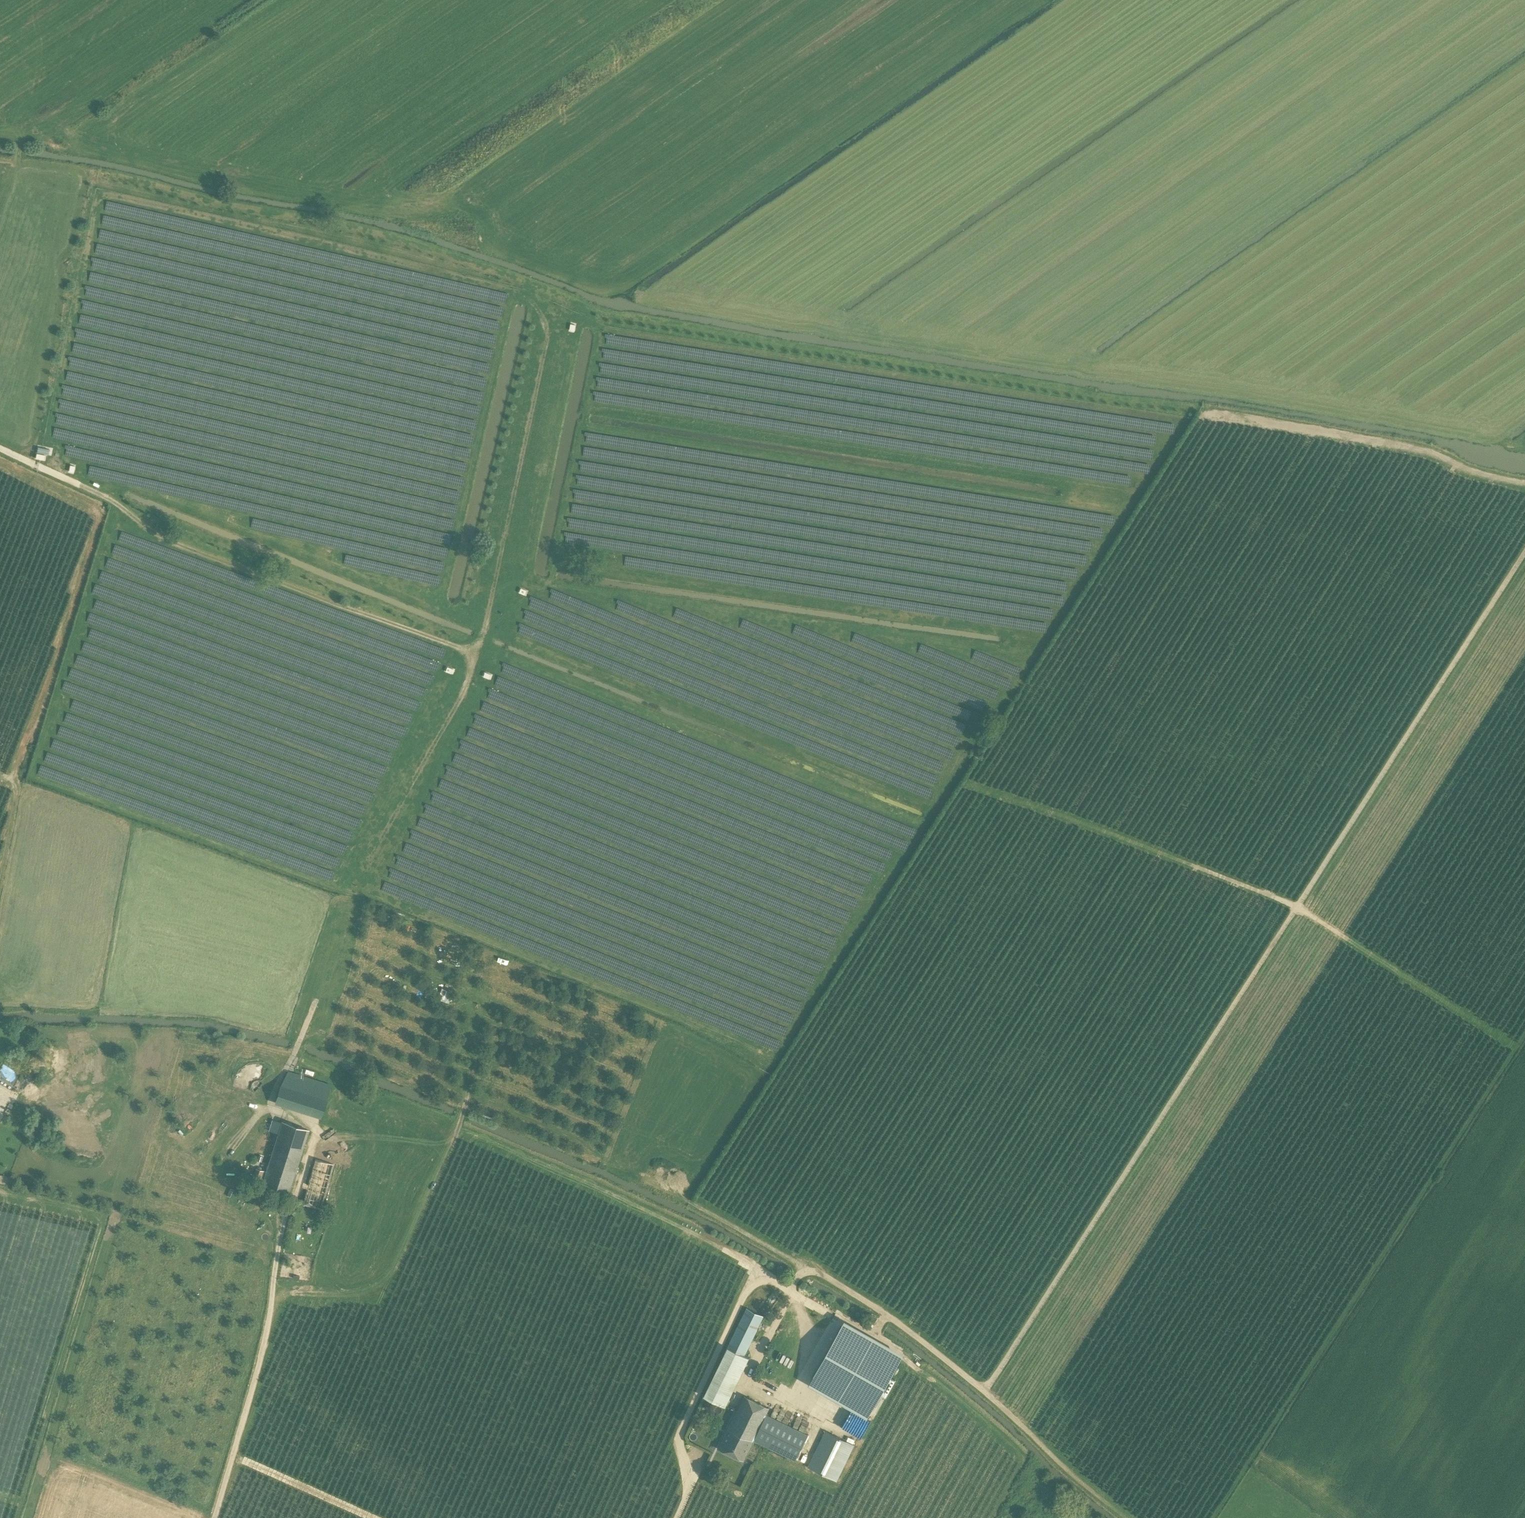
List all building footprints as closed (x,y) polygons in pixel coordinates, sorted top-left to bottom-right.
[(521,587),(519,593),(526,596),(528,591),(521,587)] [(447,667),(445,672),(451,675),(454,669),(447,667)] [(438,998),(449,1002),(452,992),(441,989),(438,998)] [(274,1104),(321,1118),(332,1084),(289,1071),(286,1075),(285,1079),(283,1082),(281,1085),(280,1085),(274,1104)] [(288,1193),(308,1131),(282,1122),(281,1123),(273,1120),(269,1131),(278,1134),(266,1172),(255,1169),(253,1176),(263,1179),(262,1184),(288,1193)] [(315,1160),(303,1205),(321,1210),(333,1164),(315,1160)] [(259,1210),(262,1205),(253,1199),(250,1204),(259,1210)] [(747,1308),(704,1396),(725,1407),(749,1358),(744,1355),(763,1316),(747,1308)] [(808,1385),(867,1417),(903,1353),(844,1320),(808,1385)] [(830,1346),(839,1328),(830,1324),(821,1341),(830,1346)] [(796,1460),(808,1435),(766,1414),(770,1407),(745,1395),(719,1448),(744,1460),(754,1440),(796,1460)] [(809,1467),(837,1481),(855,1445),(826,1431),(809,1467)]
